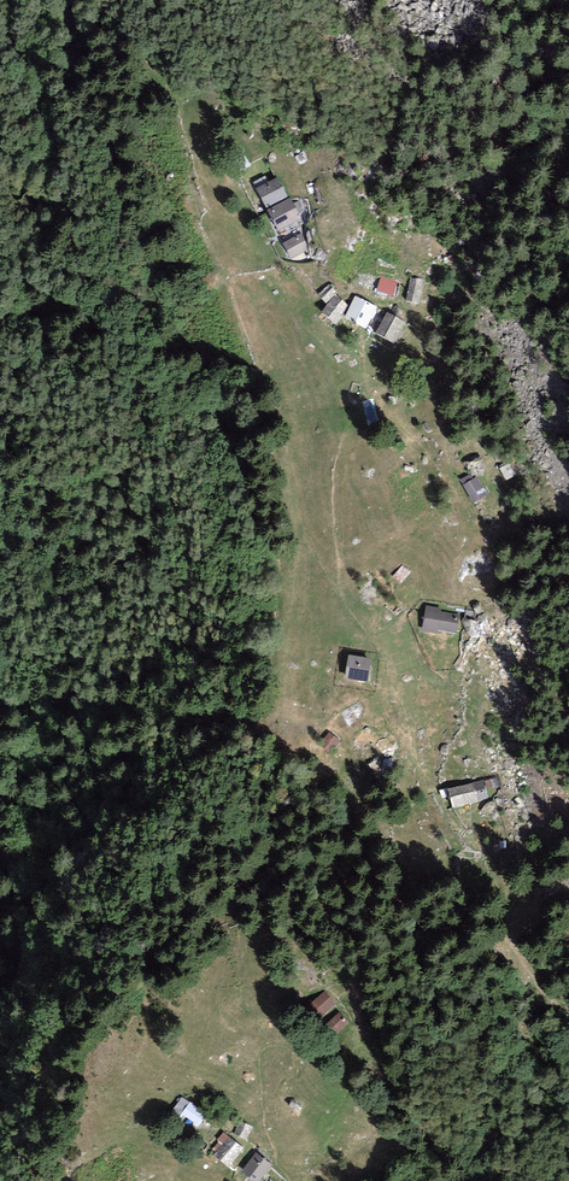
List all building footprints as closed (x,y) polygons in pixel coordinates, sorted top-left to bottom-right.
[(255,192),(266,211),(294,193),(282,175),(255,192)] [(268,219),(279,236),(305,217),(293,201),(268,219)] [(300,233),(281,247),(291,262),(311,248),(300,233)] [(382,278),(378,292),(396,297),(400,283),(382,278)] [(412,279),(408,302),(424,305),(429,282),(412,279)] [(379,305),(358,295),(345,323),(366,333),(379,305)] [(347,308),(335,296),(318,313),(330,325),(347,308)] [(407,322),(388,313),(373,341),(392,350),(407,322)] [(480,476),(463,487),(474,504),(491,494),(480,476)] [(460,610),(425,607),(423,633),(458,635),(460,610)] [(372,638),(346,637),(345,671),(371,672),(372,638)] [(339,744),(328,735),(318,749),(329,758),(339,744)] [(486,784),(450,789),(453,808),(489,803),(486,784)] [(352,1023),(326,993),(310,1006),(336,1037),(352,1023)] [(190,1117),(202,1126),(210,1116),(185,1097),(172,1114),(184,1124),(190,1117)] [(237,1131),(247,1136),(255,1120),(245,1115),(237,1131)] [(225,1168),(243,1144),(226,1130),(207,1154),(225,1168)] [(240,1180),(261,1180),(275,1155),(255,1144),(236,1179),(240,1180)]
